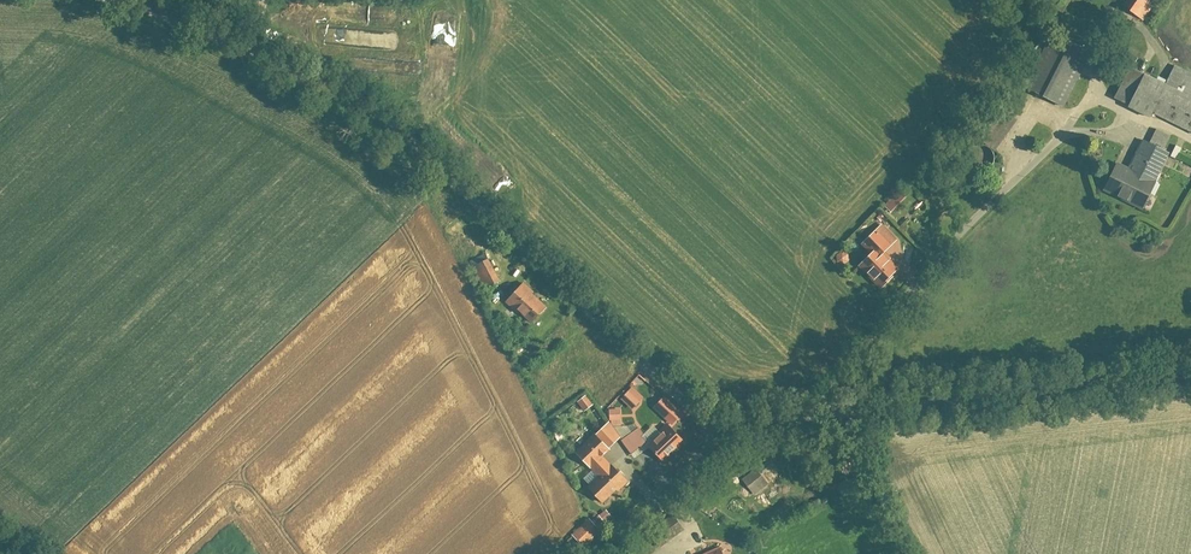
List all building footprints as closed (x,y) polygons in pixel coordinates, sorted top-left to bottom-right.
[(1123,7),(1146,22),(1161,0),(1127,0),(1123,7)] [(1060,37),(1032,91),(1066,108),(1094,54),(1060,37)] [(1166,86),(1146,76),(1146,77),(1129,69),(1114,100),(1131,108),(1131,109),(1153,120),(1155,115),(1190,133),(1190,75),(1175,67),(1166,86)] [(1178,161),(1183,150),(1178,147),(1172,159),(1169,158),(1170,156),(1165,153),(1172,140),(1158,133),(1152,146),(1145,143),(1130,172),(1119,167),(1107,192),(1147,212),(1160,188),(1155,185),(1160,174),(1189,189),(1190,185),(1190,168),(1178,161)] [(903,190),(885,209),(898,220),(915,201),(903,190)] [(863,247),(873,257),(860,269),(883,292),(897,278),(882,263),(900,246),(883,228),(863,247)] [(844,255),(838,258),(839,266),(845,268),(850,266),(850,259),(844,255)] [(507,320),(515,312),(533,329),(553,307),(528,284),(518,295),(493,267),(474,285),(507,320)] [(631,392),(622,402),(634,413),(643,404),(631,392)] [(578,404),(585,413),(592,408),(585,399),(578,404)] [(667,399),(655,410),(674,430),(686,419),(667,399)] [(622,430),(622,413),(611,413),(611,424),(616,429),(622,430)] [(609,426),(598,438),(611,450),(622,438),(609,426)] [(669,429),(662,436),(654,428),(644,439),(640,432),(623,445),(632,456),(647,445),(651,448),(650,448),(665,463),(684,443),(669,429)] [(597,436),(577,456),(601,479),(590,491),(606,507),(629,484),(603,458),(611,450),(598,438),(597,436)] [(754,469),(736,485),(750,501),(768,486),(754,469)] [(598,522),(603,527),(612,517),(607,512),(598,522)] [(650,536),(661,550),(685,530),(673,517),(650,536)] [(590,521),(573,539),(586,550),(602,533),(590,521)]
